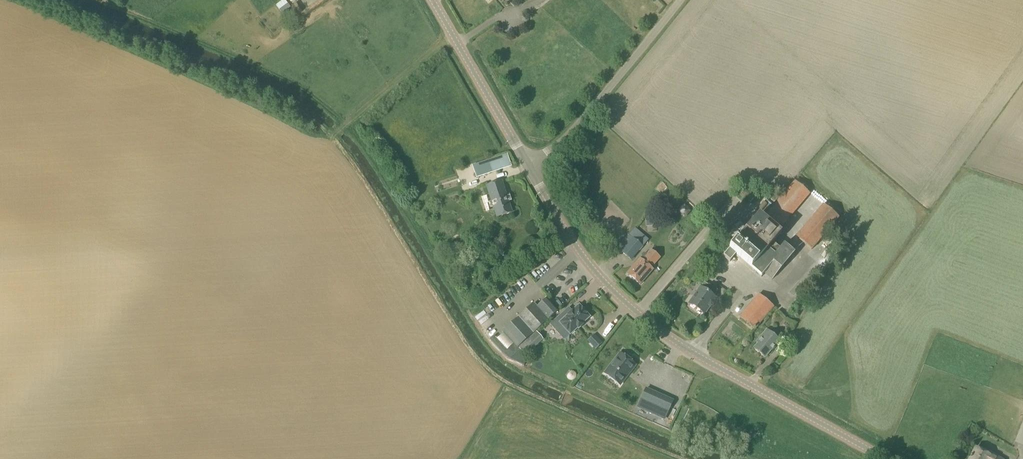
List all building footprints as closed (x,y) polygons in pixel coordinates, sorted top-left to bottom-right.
[(287,4),(284,0),(283,0),(276,6),(279,10),(287,4)] [(492,159),(472,166),(476,179),(496,172),(492,159)] [(482,179),(474,183),(476,188),(484,185),(482,179)] [(496,218),(512,213),(502,182),(486,187),(496,218)] [(775,230),(807,192),(794,182),(762,219),(758,216),(746,230),(729,250),(722,257),(729,262),(735,255),(761,277),(764,274),(771,280),(793,254),(783,246),(779,250),(772,244),(780,235),(775,230)] [(811,251),(838,218),(822,205),(795,237),(811,251)] [(728,233),(734,224),(727,219),(721,229),(728,233)] [(648,240),(634,229),(628,235),(619,246),(620,247),(618,250),(631,261),(648,240)] [(660,258),(651,250),(647,255),(645,253),(640,259),(627,275),(640,286),(653,271),(650,269),(660,258)] [(708,286),(704,283),(700,288),(689,304),(697,310),(697,313),(700,315),(703,314),(704,315),(715,298),(714,297),(717,291),(708,285),(708,286)] [(754,330),(773,307),(758,295),(740,317),(754,330)] [(556,313),(545,300),(537,307),(534,304),(503,333),(496,339),(498,342),(495,345),(506,357),(509,354),(510,354),(517,348),(549,318),(549,319),(556,313)] [(578,329),(582,326),(582,325),(589,318),(579,306),(559,324),(570,335),(577,329),(578,329)] [(487,333),(499,329),(495,317),(483,322),(487,333)] [(764,358),(779,341),(767,331),(756,343),(758,344),(754,349),(764,358)] [(525,356),(542,340),(536,333),(518,348),(525,356)] [(602,344),(598,339),(591,346),(595,350),(602,344)] [(619,386),(635,365),(620,354),(604,374),(619,386)] [(575,382),(578,376),(572,373),(569,378),(575,382)] [(640,402),(667,414),(673,401),(652,392),(649,402),(641,399),(640,402)] [(970,458),(1000,458),(983,449),(981,452),(975,449),(970,458)]
